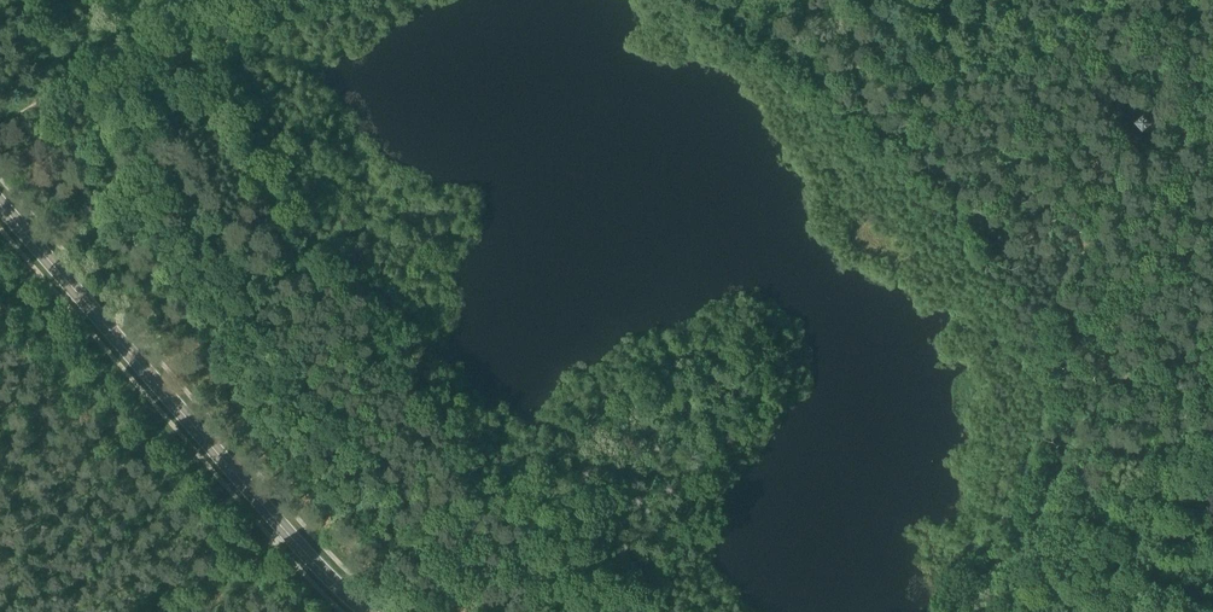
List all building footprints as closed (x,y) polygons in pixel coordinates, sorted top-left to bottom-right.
[(1142,115),(1134,123),(1142,132),(1151,123),(1142,115)]
